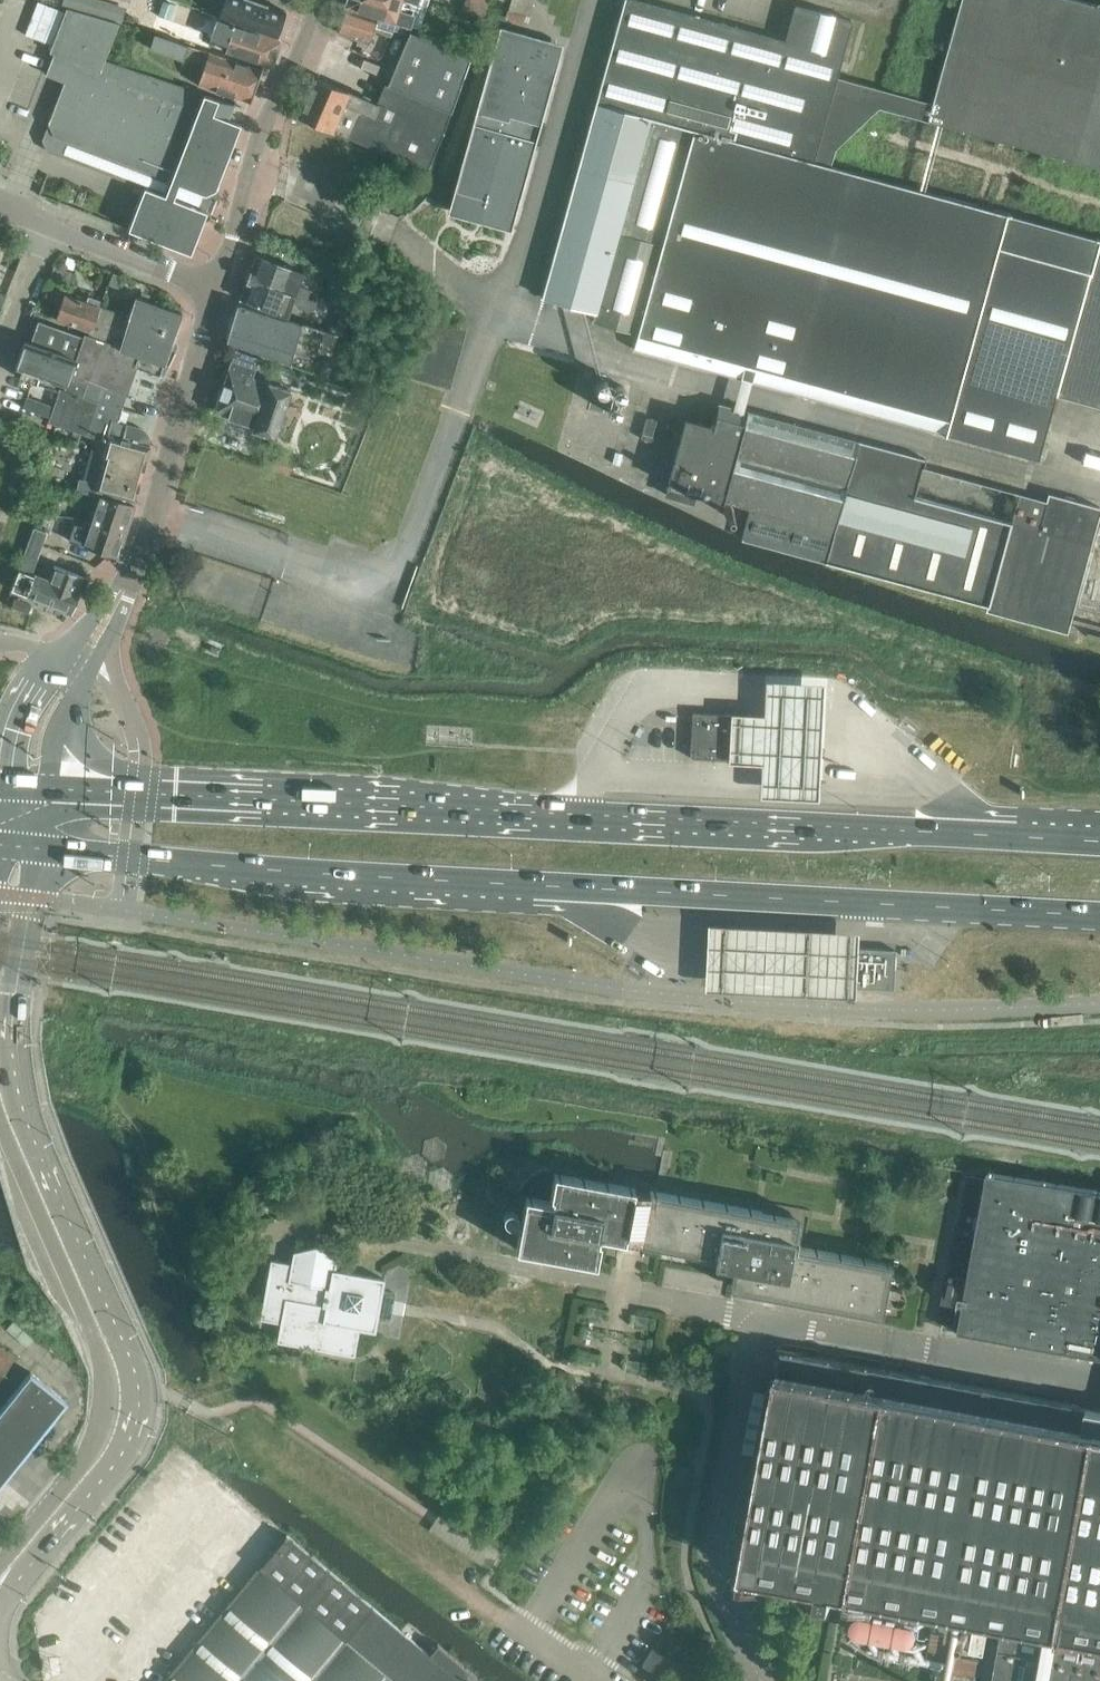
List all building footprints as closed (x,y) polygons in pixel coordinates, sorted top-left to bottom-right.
[(62,4),(122,22),(125,12),(84,0),(63,0),(62,4)] [(143,10),(156,14),(160,0),(146,0),(143,10)] [(277,37),(286,11),(254,0),(224,0),(219,16),(277,37)] [(390,0),(346,0),(345,5),(409,24),(413,14),(399,10),(400,3),(390,0)] [(483,17),(488,0),(465,0),(461,11),(483,17)] [(528,13),(532,0),(511,0),(508,8),(528,13)] [(839,168),(813,161),(851,21),(795,5),(785,41),(636,0),(626,0),(544,298),(595,312),(593,321),(638,333),(634,348),(738,377),(749,380),(1038,459),(1055,394),(1099,406),(1099,240),(839,168)] [(1010,143),(1099,168),(1099,6),(1077,0),(960,0),(947,49),(927,120),(1010,143)] [(38,1),(25,34),(51,44),(62,16),(64,11),(42,3),(38,1)] [(65,80),(64,82),(48,123),(53,135),(50,143),(131,174),(138,176),(144,177),(144,187),(128,229),(191,253),(204,219),(198,208),(204,193),(205,193),(215,189),(240,124),(228,120),(234,105),(104,61),(119,22),(66,7),(49,52),(53,54),(46,73),(65,80)] [(338,32),(358,39),(356,45),(367,48),(377,18),(346,7),(338,32)] [(211,38),(224,42),(229,44),(226,51),(266,64),(266,63),(272,66),(276,54),(281,40),(278,39),(234,25),(235,24),(233,23),(233,25),(217,19),(211,38)] [(558,45),(503,30),(453,211),(508,226),(532,141),(531,141),(536,124),(558,45)] [(470,58),(409,32),(378,104),(313,75),(312,77),(313,78),(311,84),(316,89),(298,113),(297,113),(296,115),(426,171),(470,58)] [(200,65),(204,66),(209,53),(155,35),(150,49),(199,66),(200,65)] [(209,53),(204,66),(198,85),(250,102),(253,93),(254,93),(262,69),(209,52),(209,53)] [(249,271),(248,276),(314,303),(315,300),(306,297),(309,289),(297,285),(301,272),(256,254),(250,271),(249,271)] [(50,276),(72,284),(75,274),(54,266),(50,276)] [(113,273),(108,285),(118,288),(123,276),(113,273)] [(314,303),(248,276),(246,281),(240,298),(286,317),(291,302),(311,310),(314,303)] [(316,301),(340,309),(343,299),(319,291),(316,301)] [(55,318),(91,331),(100,306),(64,294),(55,318)] [(91,331),(89,336),(130,351),(126,361),(137,365),(137,367),(160,376),(165,362),(164,362),(165,359),(166,355),(166,351),(165,348),(165,343),(166,338),(172,340),(182,313),(136,297),(129,317),(100,306),(91,331)] [(330,320),(327,331),(250,308),(237,304),(237,306),(238,306),(231,329),(230,329),(226,340),(325,370),(338,335),(341,324),(330,320)] [(32,337),(79,354),(85,337),(38,320),(32,337)] [(79,354),(77,359),(72,371),(127,390),(134,369),(136,369),(137,367),(137,365),(126,361),(130,351),(89,336),(85,335),(85,337),(79,354)] [(16,375),(59,391),(60,387),(66,389),(72,371),(77,359),(24,341),(15,366),(21,368),(20,372),(17,371),(16,375)] [(235,349),(224,381),(214,410),(254,425),(253,429),(274,436),(291,388),(253,375),(259,357),(235,349)] [(72,371),(66,389),(122,409),(123,405),(121,405),(125,393),(127,394),(128,391),(127,390),(72,371)] [(749,380),(738,377),(735,388),(730,407),(741,410),(746,391),(749,380)] [(60,387),(59,391),(53,407),(27,397),(23,407),(49,417),(48,421),(105,441),(101,458),(103,459),(96,484),(80,479),(77,489),(95,494),(96,490),(135,501),(150,446),(147,445),(148,441),(148,438),(147,434),(144,431),(141,429),(127,425),(127,423),(126,423),(125,425),(117,422),(118,420),(116,420),(120,409),(122,410),(122,409),(66,389),(60,387)] [(1010,617),(1067,632),(1099,516),(1099,507),(1049,493),(1047,501),(1010,491),(923,467),(925,460),(741,410),(730,407),(719,404),(713,426),(687,419),(675,464),(657,459),(655,468),(672,472),(666,495),(693,502),(695,493),(750,508),(742,538),(987,604),(986,610),(1010,617)] [(641,438),(651,441),(657,420),(647,417),(641,438)] [(641,473),(637,480),(637,487),(647,493),(656,492),(661,485),(661,480),(660,476),(656,472),(651,470),(645,471),(641,473)] [(61,491),(40,488),(38,500),(60,503),(61,491)] [(101,495),(92,521),(126,531),(135,506),(101,495)] [(725,507),(723,509),(723,512),(724,515),(727,517),(730,517),(733,515),(734,512),(734,509),(732,507),(729,506),(725,507)] [(126,531),(92,521),(86,518),(83,526),(75,524),(70,540),(118,556),(126,531)] [(46,533),(34,528),(25,553),(37,558),(46,533)] [(26,595),(72,613),(81,591),(80,591),(85,577),(54,565),(48,579),(34,574),(26,595)] [(759,761),(757,793),(813,796),(819,681),(762,678),(760,716),(728,715),(726,760),(759,761)] [(690,757),(728,759),(735,760),(737,715),(692,713),(690,757)] [(852,931),(703,924),(699,989),(849,996),(848,987),(850,947),(852,931)] [(895,950),(857,948),(850,947),(848,987),(893,989),(895,950)] [(620,1236),(641,1240),(650,1192),(634,1189),(635,1187),(603,1182),(554,1172),(550,1195),(552,1195),(551,1201),(526,1196),(516,1249),(596,1263),(600,1240),(598,1240),(600,1233),(620,1236)] [(988,1172),(985,1191),(966,1188),(962,1214),(962,1212),(980,1215),(969,1278),(950,1274),(947,1292),(945,1291),(943,1300),(948,1301),(943,1327),(960,1330),(1099,1356),(1099,1190),(988,1172)] [(665,1193),(650,1190),(650,1192),(641,1240),(640,1242),(720,1257),(737,1260),(733,1284),(778,1292),(777,1296),(881,1315),(885,1293),(889,1293),(889,1294),(889,1296),(889,1298),(890,1299),(892,1301),(894,1302),(895,1303),(896,1303),(898,1303),(899,1302),(901,1301),(902,1301),(903,1299),(904,1297),(905,1295),(904,1293),(904,1291),(902,1289),(901,1288),(899,1287),(887,1285),(891,1263),(794,1245),(795,1240),(797,1240),(801,1218),(665,1193)] [(381,1296),(382,1292),(384,1279),(335,1270),(337,1259),(318,1246),(315,1245),(293,1251),(291,1263),(270,1260),(260,1319),(280,1322),(277,1341),(354,1355),(359,1328),(374,1331),(378,1313),(391,1316),(394,1298),(381,1296)] [(15,1357),(0,1346),(0,1377),(15,1357)] [(892,1370),(783,1350),(742,1572),(820,1587),(818,1599),(833,1602),(835,1589),(1010,1621),(1048,1628),(1099,1638),(1099,1409),(892,1370)] [(66,1400),(30,1371),(0,1408),(0,1483),(66,1400)] [(480,1679),(438,1643),(429,1653),(287,1534),(164,1680),(484,1680),(480,1679)] [(970,1650),(985,1653),(990,1623),(976,1620),(970,1650)] [(1006,1626),(995,1680),(1099,1680),(1099,1643),(1006,1626)] [(929,1649),(942,1651),(945,1634),(932,1631),(929,1649)] [(642,1664),(665,1678),(675,1662),(652,1648),(642,1664)] [(951,1675),(975,1680),(979,1658),(955,1653),(951,1675)]
